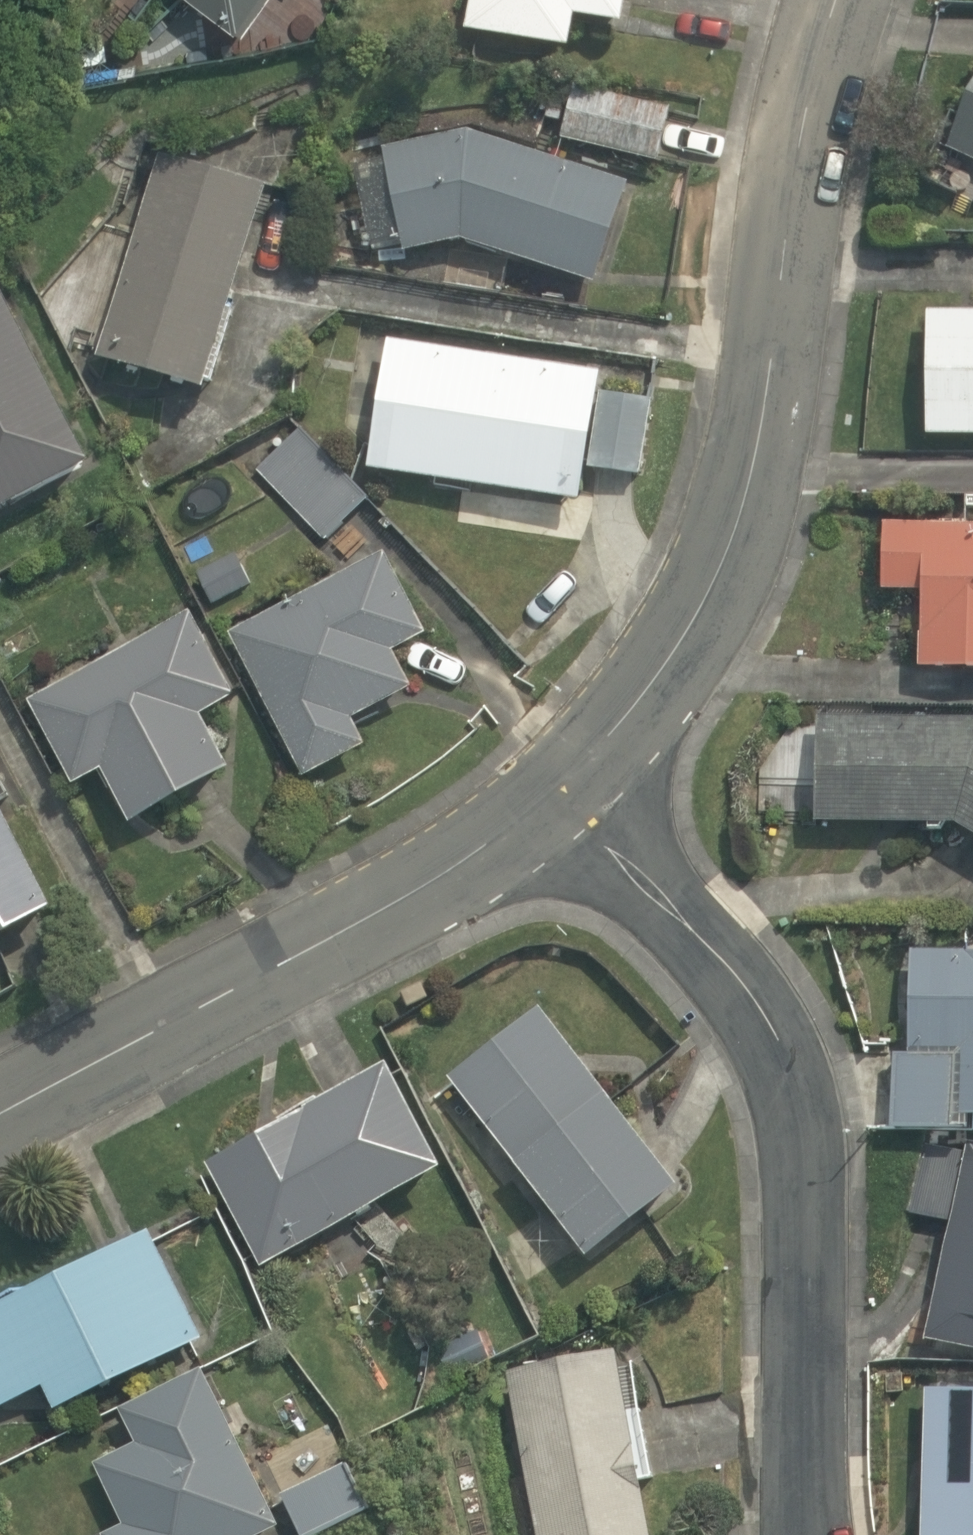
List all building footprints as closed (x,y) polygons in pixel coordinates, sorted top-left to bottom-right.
[(261,34),(286,0),(215,0),(261,34)] [(470,34),(607,52),(611,21),(648,26),(652,0),(475,0),(470,34)] [(677,109),(575,89),(563,148),(666,168),(677,109)] [(475,132),(390,156),(420,258),(490,247),(603,285),(636,185),(475,132)] [(297,192),(165,157),(110,365),(241,400),(297,192)] [(31,287),(0,302),(0,519),(9,538),(126,481),(31,287)] [(941,315),(937,445),(972,446),(972,316),(941,315)] [(607,378),(396,353),(381,477),(600,503),(603,477),(645,482),(654,406),(604,400),(607,378)] [(370,496),(298,431),(255,478),(327,544),(370,496)] [(898,521),(895,599),(938,601),(934,674),(972,675),(972,525),(898,521)] [(440,635),(404,553),(238,625),(309,790),(383,758),(363,711),(420,687),(405,651),(440,635)] [(259,707),(214,627),(48,721),(88,792),(119,774),(156,840),(266,778),(234,721),(259,707)] [(829,729),(826,831),(972,835),(972,734),(829,729)] [(77,917),(0,761),(0,955),(77,917)] [(922,956),(918,1055),(902,1054),(898,1132),(972,1135),(972,959),(922,956)] [(555,1007),(458,1085),(612,1277),(709,1199),(555,1007)] [(462,1192),(416,1085),(219,1169),(264,1276),(462,1192)] [(971,1141),(966,1168),(921,1160),(912,1212),(956,1221),(933,1348),(972,1356),(972,1142),(971,1141)] [(214,1359),(164,1242),(0,1311),(0,1422),(1,1425),(63,1399),(72,1419),(214,1359)] [(645,1353),(523,1367),(542,1534),(666,1534),(645,1353)] [(103,1465),(134,1526),(117,1534),(287,1534),(295,1531),(218,1377),(130,1421),(142,1445),(103,1465)] [(939,1387),(933,1534),(972,1534),(972,1388),(939,1387)] [(362,1473),(296,1504),(311,1534),(364,1534),(386,1525),(362,1473)]
